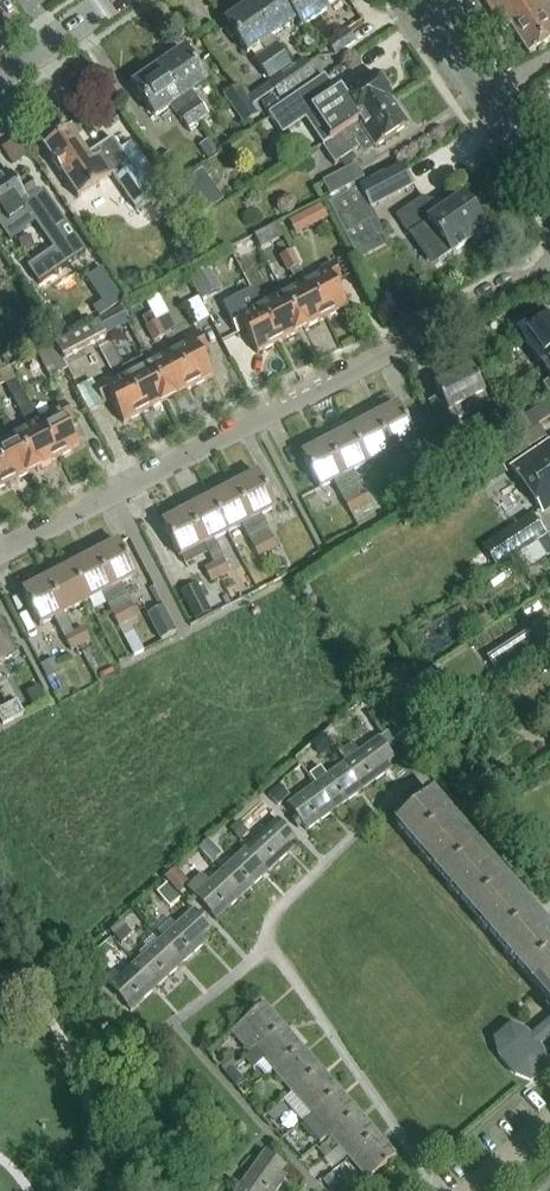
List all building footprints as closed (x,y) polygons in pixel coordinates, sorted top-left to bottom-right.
[(272,36),(296,20),(283,0),(258,0),(251,5),(272,36)] [(296,20),(302,28),(327,10),(325,7),(335,0),(283,0),(296,20)] [(498,23),(505,19),(529,55),(549,41),(549,8),(545,0),(484,0),(498,23)] [(267,52),(255,60),(271,82),(293,66),(272,36),(251,5),(226,22),(229,27),(225,29),(232,38),(235,36),(247,53),(261,44),(267,52)] [(327,45),(318,51),(323,58),(337,56),(357,42),(348,29),(327,44),(327,45)] [(161,67),(199,122),(210,115),(193,90),(206,81),(185,51),(161,67)] [(271,82),(269,82),(270,83),(275,91),(280,98),(316,73),(306,58),(296,65),(296,64),(293,66),(271,82)] [(192,134),(203,127),(199,122),(161,67),(133,87),(136,91),(133,93),(139,102),(143,100),(154,117),(171,105),(177,114),(178,114),(192,134)] [(394,100),(376,73),(341,96),(340,94),(327,76),(309,88),(273,112),(286,132),(308,117),(326,144),(392,101),(394,100)] [(270,83),(248,98),(254,106),(256,104),(275,91),(270,83)] [(245,124),(262,112),(256,104),(254,106),(248,98),(248,97),(239,85),(225,95),(245,124)] [(273,98),(263,105),(269,113),(279,106),(273,98)] [(364,156),(408,126),(392,101),(326,144),(322,147),(334,165),(359,148),(364,156)] [(71,129),(58,138),(54,135),(45,141),(48,145),(44,148),(79,199),(114,175),(101,155),(93,161),(71,129)] [(16,140),(2,149),(13,165),(27,156),(16,140)] [(210,140),(200,147),(208,160),(218,153),(210,140)] [(368,182),(366,178),(332,196),(324,200),(325,202),(348,247),(353,256),(388,237),(373,209),(417,186),(405,163),(368,182)] [(332,196),(366,178),(358,164),(324,181),(332,196)] [(129,205),(137,216),(164,199),(143,165),(123,177),(137,200),(129,205)] [(209,167),(188,183),(211,213),(232,197),(209,167)] [(8,173),(0,178),(0,228),(9,242),(35,224),(53,250),(27,268),(39,285),(86,253),(44,191),(40,193),(28,176),(16,184),(8,173)] [(416,229),(439,262),(451,254),(469,241),(470,242),(485,231),(482,226),(482,225),(462,197),(435,216),(422,198),(406,209),(396,216),(399,220),(409,234),(416,229)] [(322,205),(311,210),(319,224),(329,219),(322,205)] [(323,273),(307,281),(326,317),(348,306),(335,282),(342,278),(334,262),(321,269),(323,273)] [(222,291),(208,265),(188,276),(202,302),(222,291)] [(299,266),(290,271),(297,286),(283,294),(302,329),(326,317),(307,281),(299,266)] [(262,290),(254,274),(244,280),(252,295),(262,290)] [(108,278),(97,286),(113,310),(125,301),(108,278)] [(169,316),(157,292),(145,299),(157,322),(158,321),(165,335),(176,330),(169,316)] [(277,343),(302,329),(283,294),(258,307),(277,343)] [(210,319),(199,298),(187,305),(198,325),(210,319)] [(245,329),(257,353),(277,343),(258,307),(244,314),(242,311),(229,317),(237,333),(245,329)] [(544,368),(549,363),(549,317),(543,309),(525,323),(531,331),(522,338),(544,368)] [(55,345),(63,360),(105,337),(96,321),(54,343),(55,345)] [(164,341),(157,325),(156,326),(145,331),(153,347),(164,341)] [(188,344),(173,352),(191,387),(213,376),(201,353),(208,349),(200,333),(186,340),(188,344)] [(68,370),(63,360),(55,345),(37,355),(50,379),(68,370)] [(109,350),(118,366),(128,360),(120,345),(109,350)] [(120,370),(118,366),(109,350),(108,348),(98,353),(103,363),(104,362),(111,375),(120,370)] [(168,400),(191,387),(173,352),(149,364),(168,400)] [(126,377),(144,412),(168,400),(149,364),(126,377)] [(457,421),(490,404),(478,381),(480,380),(476,371),(474,372),(471,368),(434,387),(439,397),(429,402),(444,432),(459,425),(457,421)] [(123,423),(144,412),(126,377),(110,385),(108,381),(95,388),(92,382),(77,390),(89,412),(111,400),(123,423)] [(58,457),(39,422),(17,379),(7,385),(29,427),(15,434),(34,470),(58,457)] [(39,422),(58,457),(78,447),(66,423),(74,419),(66,403),(53,410),(54,414),(39,422)] [(517,404),(504,413),(521,438),(538,427),(549,419),(549,409),(546,404),(526,418),(517,404)] [(395,457),(403,453),(400,447),(415,439),(398,405),(374,418),(392,451),(395,457)] [(367,464),(392,451),(374,418),(350,430),(367,464)] [(538,427),(521,438),(528,449),(546,438),(538,427)] [(326,443),(344,477),(367,464),(350,430),(326,443)] [(34,470),(15,434),(0,442),(0,463),(10,483),(34,470)] [(319,489),(344,477),(326,443),(302,456),(319,489)] [(512,468),(542,514),(549,509),(549,443),(512,468)] [(461,472),(475,465),(467,451),(453,459),(461,472)] [(10,483),(0,463),(0,488),(10,483)] [(418,480),(409,465),(401,471),(409,485),(418,480)] [(400,491),(409,485),(401,471),(391,477),(400,491)] [(258,474),(233,487),(251,521),(276,508),(258,474)] [(228,533),(251,521),(233,487),(210,499),(228,533)] [(364,491),(344,503),(352,516),(372,504),(364,491)] [(204,546),(228,533),(210,499),(186,512),(204,546)] [(162,524),(180,558),(204,546),(186,512),(162,524)] [(279,549),(272,534),(262,539),(269,553),(279,549)] [(548,559),(549,558),(549,536),(538,544),(538,545),(548,559)] [(259,559),(269,553),(262,539),(252,544),(259,559)] [(118,543),(94,556),(112,590),(136,578),(118,543)] [(88,603),(112,590),(94,556),(70,568),(88,603)] [(232,573),(225,560),(214,565),(222,579),(232,573)] [(214,583),(222,579),(214,565),(207,569),(214,583)] [(70,568),(47,580),(64,615),(88,603),(70,568)] [(63,637),(73,632),(64,615),(47,580),(22,593),(40,628),(54,620),(63,637)] [(228,607),(219,591),(193,605),(201,621),(228,607)] [(128,623),(138,618),(137,617),(131,604),(121,609),(128,623)] [(164,608),(148,616),(160,641),(177,633),(164,608)] [(119,628),(128,623),(121,609),(111,614),(119,628)] [(487,614),(481,618),(488,628),(493,625),(487,614)] [(18,654),(0,618),(0,663),(18,654)] [(495,654),(507,672),(549,644),(549,620),(549,619),(495,654)] [(83,627),(73,632),(79,645),(90,640),(83,627)] [(73,632),(63,637),(70,650),(79,645),(73,632)] [(134,632),(124,638),(134,657),(144,652),(135,635),(134,632)] [(54,659),(41,666),(47,678),(60,672),(54,659)] [(110,668),(98,674),(101,680),(113,674),(110,668)] [(17,701),(7,707),(14,721),(25,715),(17,701)] [(7,707),(0,710),(0,720),(3,726),(14,721),(7,707)] [(383,720),(375,727),(383,738),(391,731),(383,720)] [(332,748),(322,736),(311,745),(321,757),(332,748)] [(362,752),(353,741),(340,752),(348,763),(345,765),(363,790),(392,768),(388,763),(394,759),(379,739),(362,752)] [(326,779),(318,768),(309,774),(317,785),(336,810),(363,790),(345,765),(326,779)] [(281,783),(268,795),(278,806),(291,794),(281,783)] [(317,785),(289,806),(291,810),(287,813),(293,821),(297,817),(307,831),(336,810),(317,785)] [(426,798),(394,824),(549,1004),(549,941),(426,798)] [(250,833),(239,820),(230,828),(242,841),(250,833)] [(277,821),(247,849),(268,872),(293,849),(288,844),(294,839),(277,821)] [(223,853),(209,839),(199,848),(212,862),(223,853)] [(247,849),(221,873),(242,896),(268,872),(247,849)] [(190,882),(177,868),(166,879),(178,893),(190,882)] [(203,872),(186,888),(196,900),(192,904),(199,911),(203,907),(216,920),(242,896),(221,873),(212,882),(203,872)] [(180,898),(167,884),(158,893),(171,907),(180,898)] [(210,929),(193,911),(161,940),(182,963),(208,939),(204,934),(210,929)] [(133,934),(122,921),(110,931),(122,944),(133,934)] [(159,984),(182,963),(161,940),(138,961),(159,984)] [(103,957),(97,950),(91,956),(97,963),(103,957)] [(115,972),(104,981),(130,1010),(159,984),(138,961),(120,977),(115,972)] [(257,1001),(245,1012),(249,1016),(231,1032),(249,1053),(253,1049),(281,1025),(263,1004),(261,1005),(257,1001)] [(530,1039),(526,1035),(510,1027),(494,1041),(499,1057),(515,1075),(530,1082),(545,1068),(540,1051),(537,1047),(549,1036),(549,1021),(530,1039)] [(300,1046),(281,1025),(253,1049),(272,1070),(300,1046)] [(272,1070),(292,1093),(320,1069),(300,1046),(272,1070)] [(230,1056),(219,1066),(227,1074),(226,1075),(236,1086),(245,1078),(235,1068),(238,1065),(230,1056)] [(339,1091),(320,1069),(292,1093),(311,1115),(339,1091)] [(339,1091),(311,1115),(339,1147),(367,1123),(339,1091)] [(282,1104),(268,1116),(274,1122),(288,1111),(282,1104)] [(395,1156),(367,1123),(339,1147),(325,1159),(333,1169),(347,1157),(367,1180),(395,1156)] [(318,1151),(324,1158),(332,1152),(326,1145),(318,1151)] [(265,1153),(241,1188),(245,1190),(277,1190),(286,1177),(280,1174),(285,1167),(265,1153)] [(323,1182),(332,1190),(333,1190),(338,1187),(340,1184),(332,1174),(329,1177),(323,1182)]
